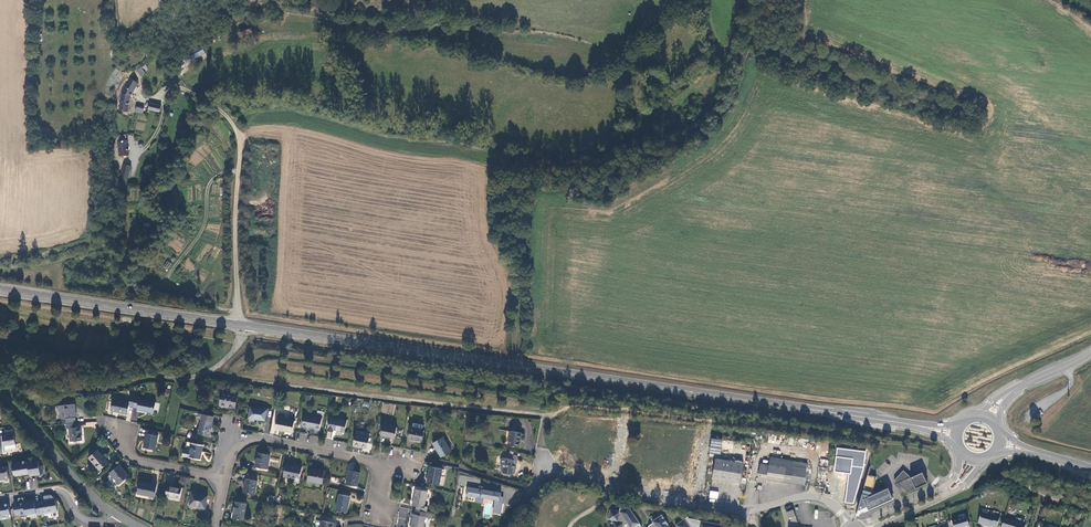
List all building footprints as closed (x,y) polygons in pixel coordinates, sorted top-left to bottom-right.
[(244,39),(257,36),(255,28),(242,31),(244,39)] [(201,46),(186,54),(190,61),(205,53),(201,46)] [(130,97),(139,83),(130,78),(120,94),(121,95),(119,101),(120,102),(119,111),(129,113),(131,97),(130,97)] [(152,103),(150,110),(161,113),(162,106),(152,103)] [(128,140),(119,141),(119,157),(129,156),(128,140)] [(123,177),(122,186),(128,187),(130,178),(124,177),(123,177)] [(220,405),(235,408),(238,395),(222,392),(220,405)] [(129,406),(133,407),(135,397),(135,396),(131,395),(129,402),(113,398),(111,411),(127,414),(129,406)] [(135,397),(133,407),(137,408),(137,410),(153,413),(155,402),(139,399),(140,398),(135,397)] [(66,424),(75,423),(75,417),(76,417),(75,403),(65,404),(65,405),(59,405),(60,418),(66,418),(66,424)] [(381,414),(393,414),(394,404),(382,404),(381,414)] [(248,418),(265,420),(267,409),(250,407),(248,418)] [(319,431),(322,418),(304,415),(302,426),(315,429),(315,430),(319,431)] [(275,429),(292,433),(295,421),(277,417),(275,429)] [(330,418),(328,430),(333,431),(333,430),(344,432),(347,421),(330,418)] [(198,434),(210,436),(213,421),(201,419),(198,434)] [(76,427),(75,423),(66,424),(67,428),(69,428),(70,441),(82,440),(80,427),(76,427)] [(383,424),(381,435),(395,438),(397,427),(383,424)] [(411,427),(409,439),(422,442),(424,430),(411,427)] [(5,445),(6,450),(16,448),(13,429),(4,430),(5,435),(2,436),(4,445),(5,445)] [(508,445),(519,447),(522,433),(510,431),(510,432),(508,444),(508,445)] [(768,433),(767,443),(792,445),(793,436),(768,433)] [(158,436),(146,434),(143,448),(155,450),(158,436)] [(356,434),(354,445),(367,448),(370,436),(356,434)] [(433,443),(441,457),(451,451),(443,437),(433,443)] [(709,454),(721,455),(722,439),(710,438),(709,454)] [(200,460),(203,445),(187,442),(186,450),(185,449),(183,456),(200,460)] [(695,446),(687,445),(686,454),(694,455),(695,446)] [(100,470),(109,463),(97,450),(89,457),(100,470)] [(255,466),(267,469),(270,455),(258,453),(255,466)] [(513,459),(514,455),(505,453),(504,458),(503,458),(501,459),(500,463),(502,464),(501,470),(503,473),(512,475),(515,473),(516,466),(514,466),(515,461),(514,459),(513,459)] [(27,458),(27,460),(30,475),(43,473),(42,465),(39,466),(38,460),(36,461),(35,456),(27,458)] [(712,479),(740,483),(743,463),(715,458),(712,479)] [(767,479),(791,483),(794,461),(771,458),(769,465),(761,464),(758,481),(767,483),(767,479)] [(30,475),(27,460),(12,463),(14,478),(30,475)] [(808,464),(794,461),(791,483),(804,485),(808,464)] [(828,461),(825,487),(855,491),(857,476),(860,476),(861,465),(828,461)] [(129,476),(119,465),(110,473),(111,474),(116,480),(119,484),(129,476)] [(299,483),(302,467),(292,465),(291,466),(286,465),(283,476),(288,477),(287,481),(289,483),(291,483),(294,482),(299,483)] [(0,467),(0,480),(9,479),(7,466),(0,467)] [(430,467),(427,483),(439,485),(443,469),(430,467)] [(324,471),(310,469),(308,481),(322,484),(324,471)] [(912,490),(927,483),(922,472),(911,477),(910,477),(903,470),(894,480),(897,483),(907,492),(910,489),(912,490)] [(346,484),(357,487),(360,473),(349,471),(346,484)] [(907,492),(897,483),(895,484),(905,494),(928,484),(923,471),(910,477),(911,477),(922,472),(927,483),(912,490),(910,489),(907,492)] [(116,480),(111,474),(108,476),(108,477),(112,483),(114,483),(116,480)] [(876,477),(867,475),(857,511),(867,506),(868,509),(893,499),(888,488),(873,495),(871,492),(872,492),(873,489),(876,477)] [(255,494),(257,481),(246,479),(243,492),(255,494)] [(154,497),(157,485),(140,481),(137,494),(154,497)] [(180,499),(182,488),(168,485),(165,496),(180,499)] [(466,487),(465,496),(475,498),(475,502),(483,503),(484,501),(488,502),(488,500),(494,500),(492,514),(500,515),(503,492),(466,487)] [(875,493),(873,489),(872,492),(871,492),(873,495),(888,488),(893,499),(868,509),(867,506),(857,511),(856,516),(894,499),(888,487),(875,493)] [(417,506),(416,510),(427,512),(428,507),(425,506),(428,491),(416,489),(413,505),(417,506)] [(717,499),(719,492),(710,490),(708,498),(717,499)] [(208,495),(192,492),(189,505),(205,508),(208,495)] [(347,512),(350,496),(339,494),(336,510),(347,512)] [(44,501),(40,502),(42,513),(42,514),(57,511),(55,499),(51,495),(47,496),(47,498),(44,498),(44,501)] [(23,500),(23,497),(18,498),(19,501),(13,502),(14,508),(11,509),(13,515),(19,514),(20,517),(26,516),(25,514),(23,500)] [(34,499),(23,500),(25,514),(36,512),(36,514),(42,513),(40,502),(35,502),(34,499)] [(246,504),(236,502),(232,518),(243,520),(246,504)] [(10,514),(8,503),(2,504),(1,504),(0,504),(0,516),(10,514)] [(640,523),(627,504),(621,503),(619,511),(620,512),(617,515),(616,513),(609,512),(608,519),(614,521),(614,522),(611,522),(610,526),(635,526),(640,523)] [(407,512),(409,513),(410,509),(400,507),(398,518),(406,519),(407,512)] [(416,510),(415,514),(414,514),(411,526),(424,526),(425,517),(429,518),(430,513),(427,512),(416,510)] [(788,518),(795,516),(793,510),(786,512),(788,518)] [(993,526),(997,526),(1000,517),(995,515),(994,517),(981,513),(978,523),(986,526),(989,526),(991,526),(993,526)] [(667,525),(668,524),(663,517),(661,518),(660,515),(652,521),(653,523),(649,525),(649,526),(668,526),(667,525)] [(723,525),(689,518),(688,517),(688,516),(675,525),(677,526),(723,526),(723,525)] [(966,517),(952,521),(953,526),(969,526),(966,517)] [(1012,519),(1011,521),(1004,519),(1002,526),(1025,526),(1025,525),(1017,523),(1016,521),(1012,519)]
